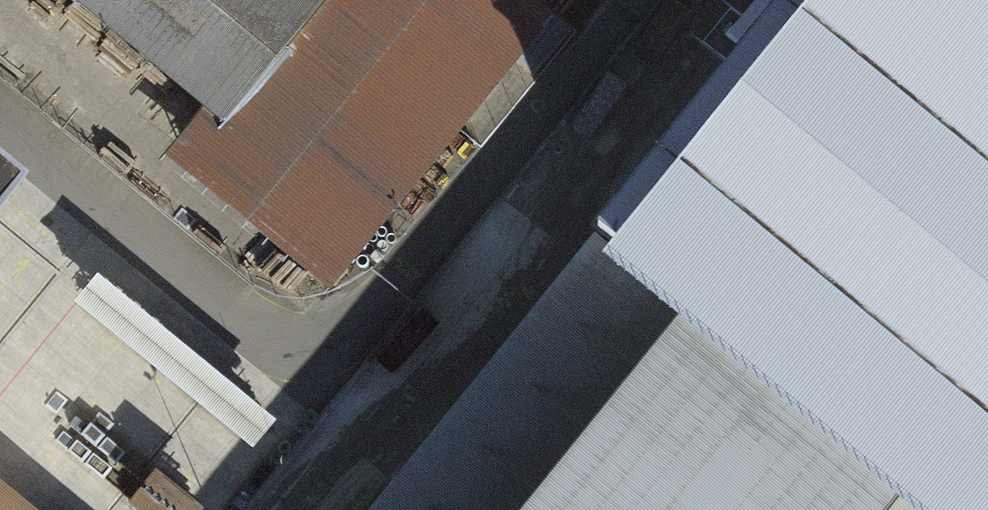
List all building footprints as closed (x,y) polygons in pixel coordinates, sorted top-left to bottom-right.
[(208,111),(232,130),(337,0),(72,0),(208,111)] [(208,111),(169,160),(338,297),(562,20),(548,9),(537,0),(337,0),(232,130),(208,111)] [(548,9),(555,0),(537,0),(548,9)] [(18,178),(0,164),(0,200),(18,178)] [(673,288),(591,222),(355,509),(492,509),(673,288)] [(673,288),(492,509),(875,509),(903,476),(673,288)] [(903,476),(875,509),(945,509),(903,476)] [(0,482),(0,509),(35,509),(0,482)]
